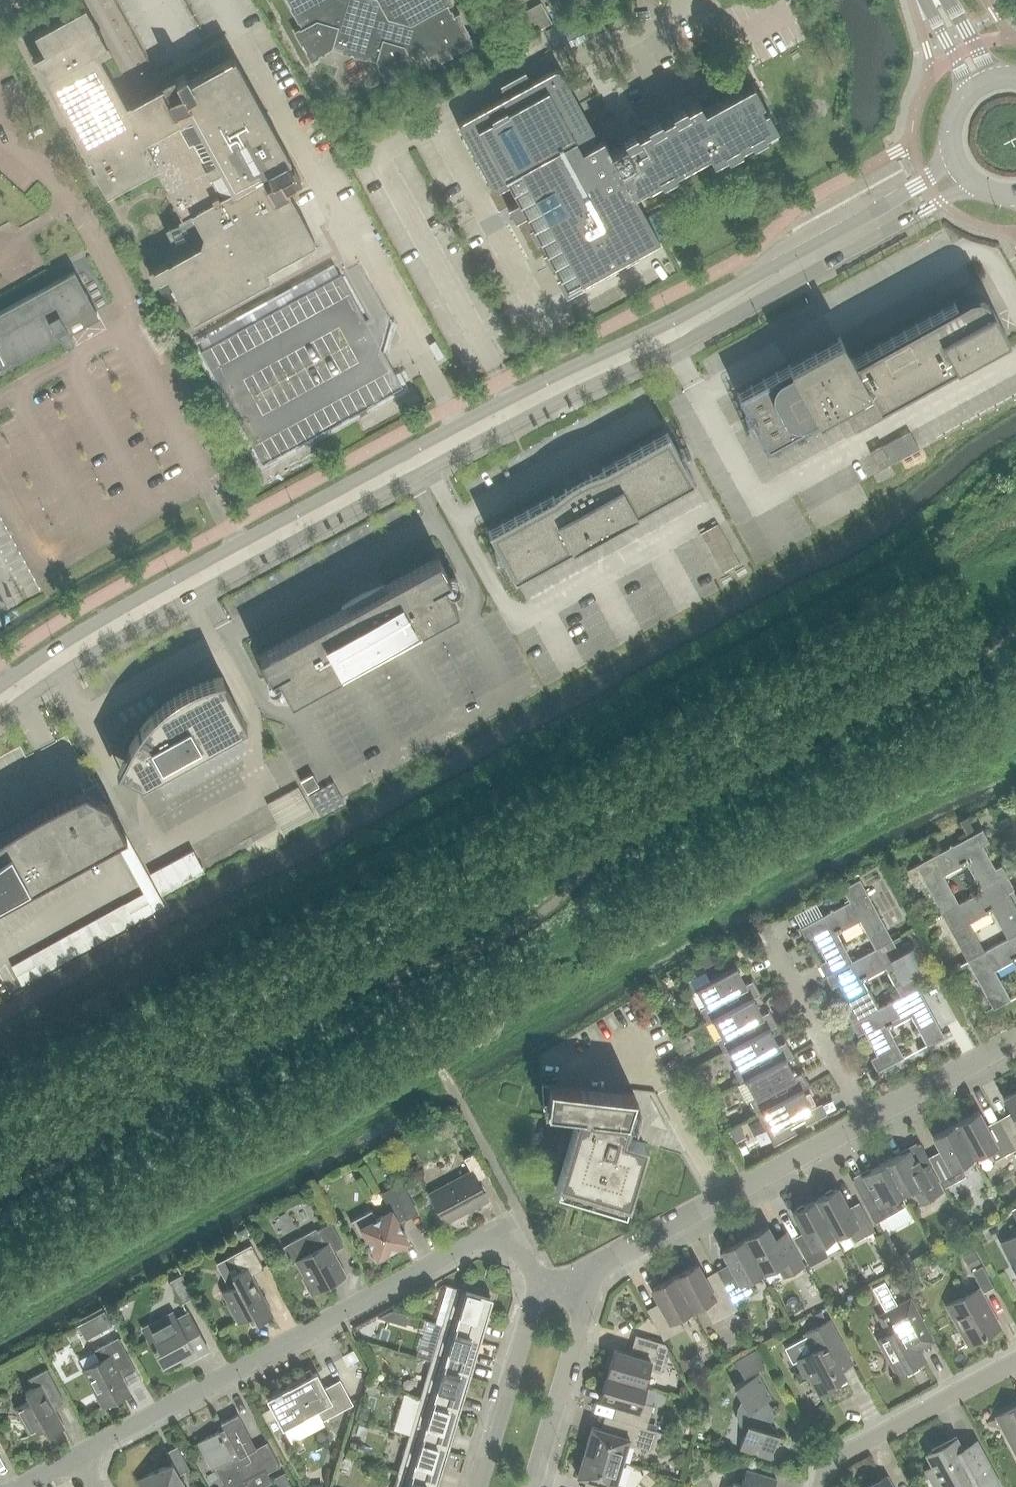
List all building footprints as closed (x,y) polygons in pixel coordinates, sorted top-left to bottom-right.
[(474,43),(458,15),(453,17),(447,5),(451,2),(450,0),(286,0),(302,28),(295,31),(310,60),(331,48),(376,61),(387,82),(415,66),(413,62),(425,55),(432,66),(474,43)] [(541,4),(508,22),(519,41),(551,23),(541,4)] [(84,6),(34,34),(45,55),(37,60),(88,153),(87,154),(97,172),(98,171),(107,189),(112,186),(114,190),(156,166),(184,217),(190,214),(202,234),(199,245),(167,262),(166,262),(148,272),(154,282),(166,276),(190,318),(191,318),(192,320),(243,292),(242,289),(237,281),(314,239),(286,188),(298,182),(230,58),(200,74),(196,68),(184,74),(183,73),(125,105),(98,56),(108,51),(84,6)] [(573,14),(545,31),(556,49),(584,33),(573,14)] [(554,70),(553,70),(462,121),(461,121),(460,122),(459,123),(459,125),(458,126),(459,127),(459,129),(491,187),(492,188),(493,189),(494,190),(495,190),(497,190),(498,190),(508,185),(566,290),(658,239),(633,193),(646,186),(647,187),(708,153),(712,162),(776,126),(752,83),(703,110),(699,101),(610,150),(603,139),(593,144),(590,139),(591,138),(592,137),(593,136),(594,135),(594,133),(593,132),(593,131),(561,72),(560,71),(558,70),(557,70),(556,70),(554,70)] [(59,337),(57,333),(97,311),(74,270),(0,311),(0,370),(59,337)] [(842,404),(851,421),(1007,335),(991,307),(987,301),(984,297),(981,296),(976,294),(973,294),(968,295),(966,297),(955,302),(852,359),(840,337),(825,345),(737,394),(766,446),(838,406),(842,404)] [(737,352),(748,347),(744,339),(720,350),(728,366),(740,360),(737,352)] [(889,458),(877,464),(880,469),(919,448),(909,431),(882,446),(889,458)] [(488,531),(514,578),(693,479),(667,432),(488,531)] [(870,452),(877,464),(889,458),(882,446),(870,452)] [(718,525),(701,534),(722,573),(739,564),(718,525)] [(276,673),(290,699),(457,608),(442,582),(449,578),(437,558),(258,656),(269,677),(276,673)] [(135,736),(128,748),(118,770),(142,782),(246,725),(221,680),(223,679),(223,677),(213,679),(210,680),(203,683),(197,685),(190,688),(183,692),(176,696),(171,699),(165,704),(159,709),(154,713),(148,719),(143,726),(138,732),(135,736)] [(312,774),(300,781),(307,793),(319,786),(312,774)] [(314,816),(298,787),(268,803),(283,832),(314,816)] [(326,787),(309,797),(320,816),(337,806),(326,787)] [(97,849),(106,844),(115,839),(126,834),(107,800),(84,788),(75,792),(64,797),(55,801),(45,806),(35,812),(26,817),(18,822),(10,827),(3,832),(0,833),(0,903),(97,849)] [(995,869),(982,846),(989,842),(982,829),(915,866),(942,914),(1009,878),(1002,865),(1001,865),(1001,866),(995,869)] [(143,891),(11,966),(21,983),(164,902),(126,834),(115,839),(143,891)] [(194,851),(150,874),(161,895),(205,871),(194,851)] [(1015,889),(1009,878),(942,914),(967,961),(1015,935),(1015,907),(1008,892),(1015,889)] [(819,964),(826,977),(899,936),(897,932),(890,935),(866,892),(860,880),(841,891),(848,902),(799,928),(807,941),(813,938),(826,960),(820,963),(819,964)] [(967,961),(993,1009),(1010,1000),(995,971),(1015,959),(1015,935),(967,961)] [(846,1011),(845,1011),(844,1011),(851,1024),(858,1021),(918,988),(925,984),(925,983),(921,985),(916,975),(925,970),(915,952),(902,958),(893,941),(900,937),(899,936),(826,977),(832,988),(839,985),(851,1008),(846,1011)] [(714,1019),(752,999),(761,994),(754,981),(745,985),(735,967),(697,988),(707,1006),(701,1009),(708,1022),(714,1019)] [(918,988),(858,1021),(851,1024),(856,1034),(863,1030),(877,1055),(871,1059),(871,1058),(870,1059),(879,1075),(880,1074),(878,1071),(904,1057),(888,1028),(911,1015),(927,1045),(944,1036),(918,988)] [(761,1016),(752,999),(714,1019),(723,1037),(717,1040),(724,1053),(730,1050),(768,1029),(777,1024),(770,1011),(761,1016)] [(741,1083),(747,1080),(785,1060),(794,1055),(786,1042),(778,1046),(768,1029),(730,1050),(739,1067),(734,1070),(741,1083)] [(686,1037),(677,1041),(684,1053),(692,1049),(686,1037)] [(794,1077),(785,1060),(747,1080),(756,1098),(750,1101),(757,1113),(801,1090),(810,1085),(803,1072),(794,1077)] [(634,1094),(541,1083),(543,1109),(578,1113),(556,1188),(624,1208),(644,1143),(629,1138),(634,1120),(627,1118),(634,1094)] [(811,1108),(801,1090),(757,1113),(764,1126),(770,1123),(773,1129),(788,1121),(791,1127),(805,1120),(801,1114),(811,1108)] [(1002,1126),(1015,1149),(1015,1091),(1003,1098),(1014,1119),(1002,1126)] [(978,1112),(956,1124),(974,1157),(988,1149),(994,1160),(1015,1149),(1002,1126),(990,1133),(978,1112)] [(446,1116),(443,1125),(456,1130),(460,1121),(446,1116)] [(928,1157),(932,1164),(945,1187),(965,1176),(959,1165),(974,1157),(956,1124),(933,1136),(940,1151),(928,1157)] [(738,1126),(729,1131),(735,1142),(744,1138),(738,1126)] [(929,1166),(932,1164),(928,1157),(920,1143),(886,1162),(903,1193),(913,1188),(919,1199),(940,1187),(929,1166)] [(445,1222),(487,1200),(476,1180),(487,1174),(475,1152),(464,1159),(471,1171),(430,1193),(445,1222)] [(892,1200),(903,1193),(886,1162),(852,1180),(875,1222),(898,1210),(892,1200)] [(361,1242),(367,1239),(377,1258),(409,1241),(398,1222),(416,1212),(401,1184),(382,1194),(391,1210),(376,1218),(372,1210),(350,1221),(361,1242)] [(837,1188),(815,1200),(834,1236),(848,1229),(855,1241),(874,1231),(861,1207),(850,1213),(837,1188)] [(821,1243),(834,1236),(815,1200),(793,1212),(806,1236),(796,1242),(809,1266),(828,1256),(821,1243)] [(331,1223),(316,1231),(315,1230),(283,1247),(292,1263),(296,1261),(304,1277),(302,1278),(311,1294),(346,1275),(333,1251),(343,1246),(331,1223)] [(767,1226),(745,1238),(763,1273),(777,1265),(783,1276),(804,1265),(787,1232),(775,1239),(767,1226)] [(244,1229),(237,1233),(240,1237),(244,1238),(248,1236),(244,1229)] [(1001,1243),(1013,1266),(1015,1264),(1015,1235),(1001,1243)] [(763,1273),(745,1238),(722,1251),(733,1271),(721,1278),(733,1301),(754,1290),(748,1279),(762,1272),(763,1273)] [(257,1323),(273,1315),(252,1275),(264,1268),(252,1246),(231,1257),(239,1271),(231,1276),(236,1284),(222,1292),(238,1322),(253,1315),(257,1323)] [(975,1253),(965,1259),(970,1267),(980,1262),(975,1253)] [(910,1263),(905,1254),(894,1260),(900,1270),(910,1263)] [(697,1264),(674,1276),(692,1309),(703,1303),(713,1322),(737,1308),(722,1281),(710,1288),(697,1264)] [(971,1271),(982,1291),(979,1293),(976,1289),(949,1304),(970,1343),(998,1328),(979,1293),(982,1291),(983,1292),(994,1287),(982,1265),(971,1271)] [(195,1297),(182,1275),(170,1281),(183,1304),(195,1297)] [(905,1285),(900,1275),(894,1278),(899,1289),(905,1285)] [(677,1317),(692,1309),(674,1276),(651,1289),(662,1309),(650,1316),(663,1339),(683,1328),(677,1317)] [(877,1315),(887,1334),(878,1339),(898,1374),(924,1360),(919,1350),(935,1342),(910,1297),(898,1304),(886,1281),(872,1288),(885,1311),(877,1315)] [(454,1333),(480,1341),(492,1298),(445,1284),(445,1285),(453,1287),(442,1324),(456,1328),(454,1333)] [(393,1310),(379,1317),(406,1325),(409,1315),(393,1310)] [(113,1332),(117,1330),(106,1311),(78,1326),(86,1341),(110,1328),(113,1332)] [(193,1358),(208,1349),(189,1313),(177,1320),(173,1313),(143,1329),(162,1365),(186,1352),(189,1357),(193,1358)] [(805,1333),(805,1334),(784,1346),(792,1361),(796,1359),(805,1376),(809,1374),(820,1395),(846,1380),(830,1351),(842,1345),(828,1320),(805,1333)] [(456,1328),(442,1324),(431,1361),(445,1365),(443,1370),(469,1378),(480,1341),(454,1333),(456,1328)] [(116,1368),(130,1360),(118,1337),(94,1350),(100,1361),(83,1370),(103,1407),(129,1392),(116,1368)] [(615,1350),(607,1374),(646,1386),(646,1385),(643,1385),(648,1369),(660,1373),(668,1348),(665,1344),(643,1337),(637,1356),(615,1350)] [(353,1350),(343,1356),(348,1365),(358,1359),(353,1350)] [(445,1365),(431,1361),(420,1397),(434,1402),(432,1407),(458,1415),(469,1378),(443,1370),(445,1365)] [(383,1384),(387,1372),(374,1368),(370,1381),(383,1384)] [(49,1436),(65,1428),(49,1400),(60,1394),(47,1369),(28,1379),(33,1388),(25,1392),(30,1401),(15,1408),(30,1435),(44,1428),(49,1436)] [(267,1399),(283,1428),(292,1445),(327,1426),(324,1419),(353,1404),(340,1379),(325,1387),(316,1372),(306,1378),(304,1376),(273,1393),(274,1395),(267,1399)] [(624,1407),(620,1420),(646,1428),(653,1406),(641,1402),(646,1386),(607,1374),(600,1399),(624,1407)] [(758,1374),(734,1387),(742,1402),(741,1403),(738,1409),(737,1416),(739,1422),(743,1428),(749,1430),(747,1436),(743,1435),(739,1449),(771,1459),(779,1433),(774,1432),(775,1429),(769,1424),(771,1419),(772,1412),(770,1406),(766,1401),(771,1399),(758,1374)] [(420,1397),(409,1434),(423,1438),(421,1444),(447,1451),(458,1415),(432,1407),(434,1402),(420,1397)] [(996,1416),(1015,1452),(1015,1406),(996,1416)] [(361,1409),(359,1417),(366,1420),(369,1412),(361,1409)] [(225,1486),(265,1486),(275,1481),(269,1471),(280,1465),(267,1442),(256,1448),(238,1414),(221,1423),(225,1431),(220,1433),(219,1431),(197,1442),(212,1469),(215,1467),(225,1486)] [(592,1426),(584,1451),(622,1463),(628,1443),(650,1450),(656,1431),(646,1428),(620,1420),(616,1433),(592,1426)] [(447,1451),(421,1444),(423,1438),(409,1434),(398,1471),(412,1475),(411,1481),(431,1486),(436,1486),(447,1451)] [(999,1486),(986,1462),(972,1470),(955,1439),(927,1454),(934,1466),(927,1470),(936,1486),(962,1486),(969,1483),(972,1486),(998,1486),(999,1486)] [(179,1475),(189,1469),(177,1446),(166,1452),(171,1462),(137,1480),(141,1486),(185,1486),(179,1475)] [(615,1486),(622,1463),(584,1451),(577,1476),(601,1483),(600,1486),(617,1486),(615,1486)] [(776,1479),(746,1470),(741,1484),(733,1481),(731,1486),(774,1486),(776,1479)] [(411,1481),(412,1475),(398,1471),(393,1486),(431,1486),(411,1481)] [(275,1478),(280,1486),(290,1486),(292,1486),(284,1473),(275,1478)] [(887,1476),(867,1486),(893,1486),(887,1476)] [(340,1477),(337,1486),(345,1486),(347,1479),(340,1477)]
